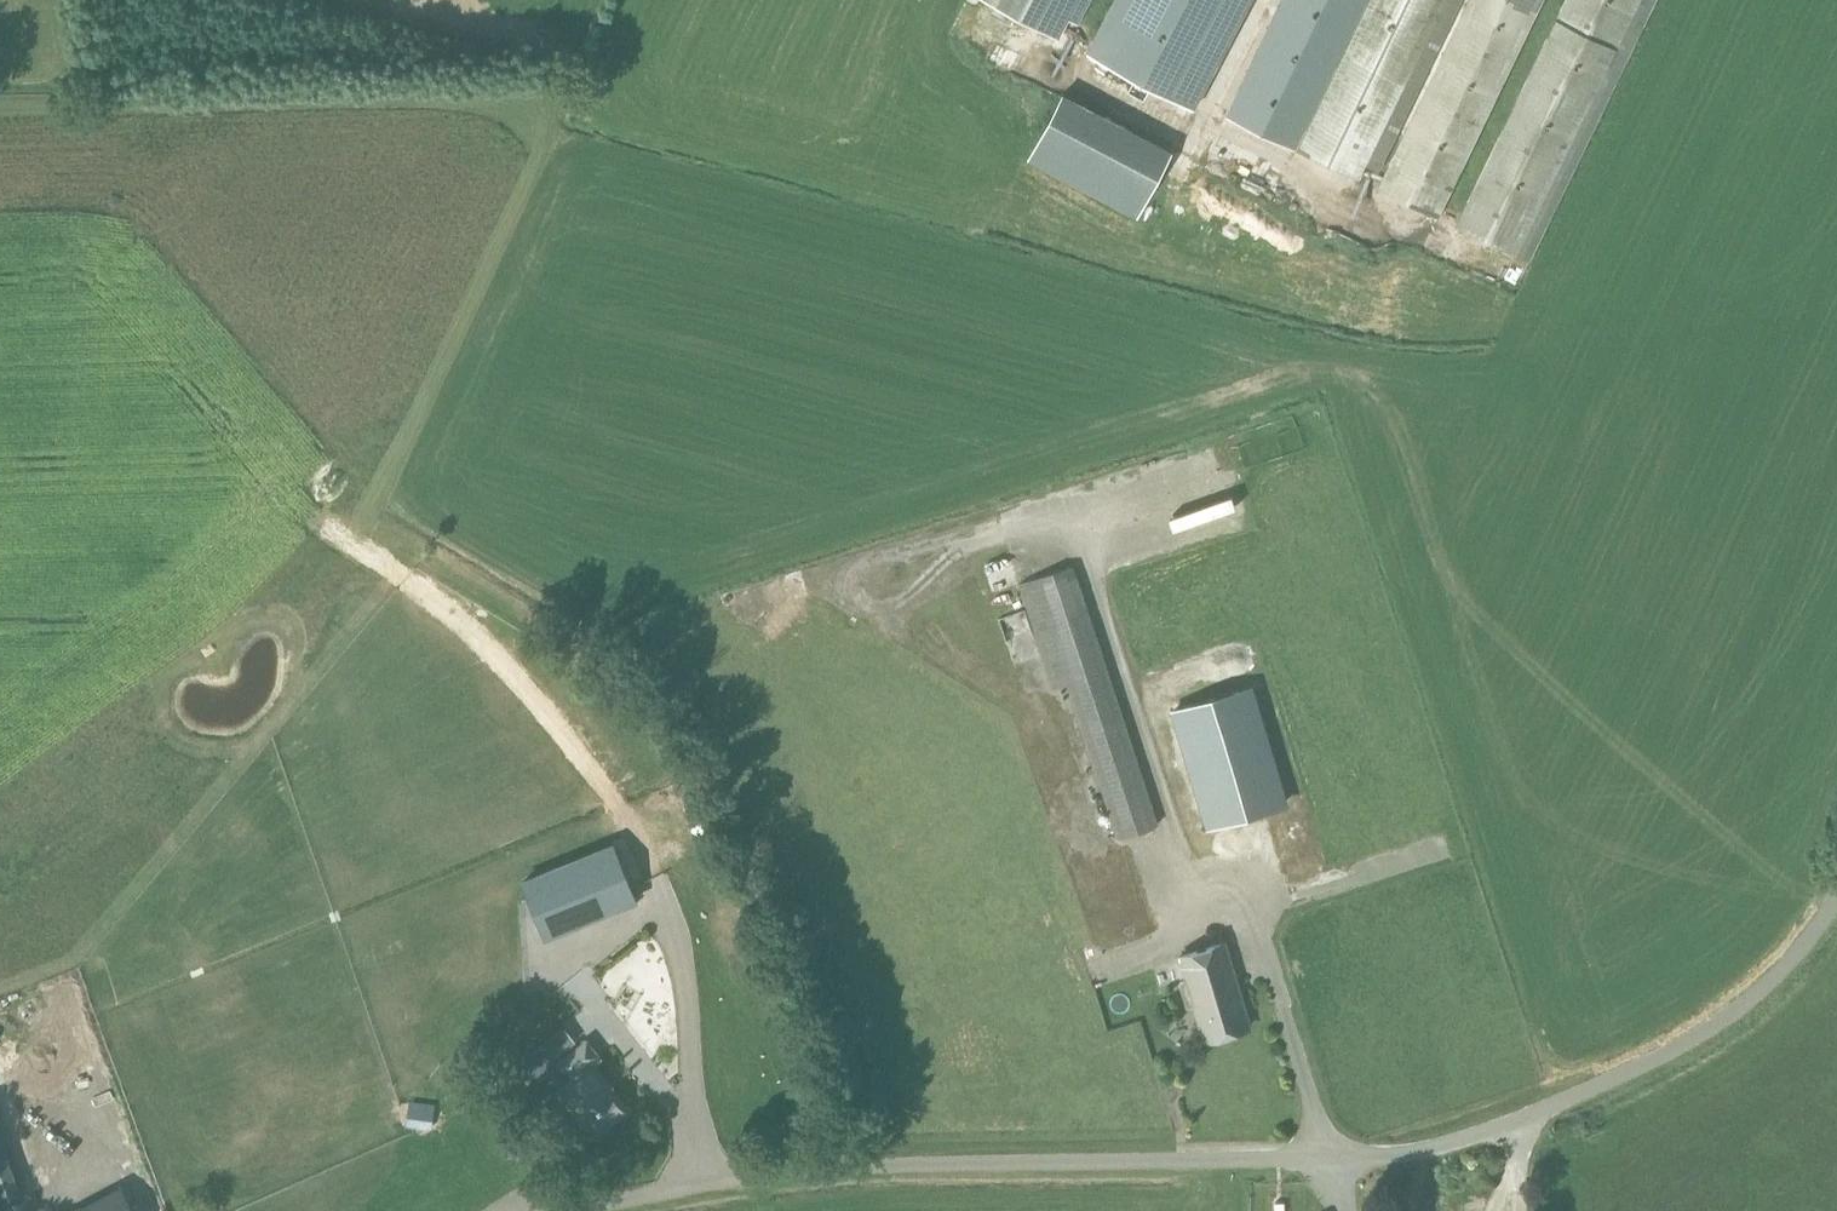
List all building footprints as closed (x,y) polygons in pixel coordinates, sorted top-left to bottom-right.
[(1051,24),(1063,0),(1006,0),(1051,24)] [(1187,94),(1237,0),(1118,0),(1094,46),(1187,94)] [(1363,0),(1285,0),(1231,107),(1293,143),(1363,0)] [(1293,143),(1360,179),(1445,0),(1363,0),(1293,143)] [(1510,22),(1509,22),(1500,43),(1501,44),(1491,66),(1514,76),(1549,0),(1520,0),(1510,22)] [(1377,209),(1411,222),(1424,191),(1441,189),(1454,158),(1470,157),(1497,92),(1495,73),(1469,75),(1462,92),(1460,68),(1455,66),(1458,91),(1425,94),(1442,101),(1444,117),(1433,118),(1434,129),(1409,131),(1377,209)] [(1063,94),(1028,162),(1135,217),(1170,150),(1063,94)] [(1526,201),(1544,210),(1552,195),(1549,193),(1557,179),(1547,174),(1537,193),(1531,190),(1526,201)] [(1507,230),(1490,262),(1513,274),(1535,232),(1528,229),(1523,239),(1507,230)] [(1249,687),(1174,710),(1209,826),(1283,804),(1249,687)] [(613,841),(519,879),(544,940),(638,902),(613,841)] [(1181,957),(1188,980),(1180,982),(1187,1005),(1195,1003),(1206,1039),(1249,1026),(1224,944),(1181,957)] [(195,990),(213,983),(207,967),(189,974),(195,990)] [(573,1040),(564,1028),(516,1065),(527,1076),(573,1040)] [(587,1038),(559,1060),(573,1077),(560,1089),(595,1135),(629,1108),(594,1065),(602,1058),(587,1038)] [(4,1203),(15,1197),(0,1155),(0,1206),(4,1203)] [(120,1189),(77,1210),(131,1210),(120,1189)]
